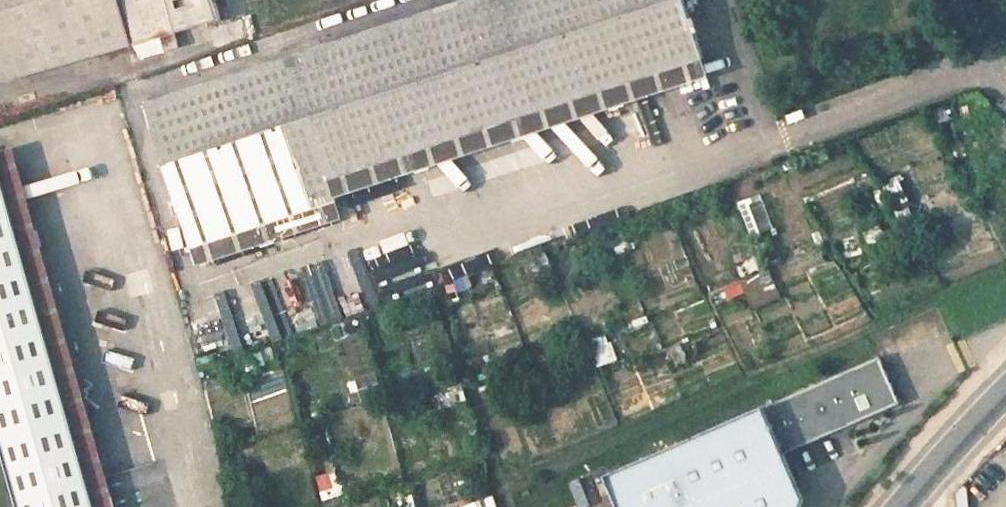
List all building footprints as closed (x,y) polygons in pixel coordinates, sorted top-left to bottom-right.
[(3,79),(4,83),(108,51),(92,0),(0,0),(0,79),(3,79)] [(215,0),(92,0),(108,51),(161,35),(166,52),(180,47),(176,32),(220,18),(215,0)] [(145,100),(192,248),(337,200),(335,196),(330,179),(704,59),(684,0),(457,0),(145,100)] [(709,75),(704,59),(330,179),(335,196),(709,75)] [(15,147),(0,151),(0,158),(98,506),(117,506),(15,147)] [(20,506),(98,506),(0,158),(0,435),(20,506)] [(192,248),(198,265),(343,217),(337,200),(192,248)] [(764,268),(754,244),(744,249),(753,272),(764,268)] [(312,333),(292,341),(298,361),(318,353),(312,333)] [(241,356),(246,370),(264,363),(260,349),(241,356)] [(809,500),(789,454),(904,402),(883,356),(612,479),(625,506),(807,506),(809,500)]
